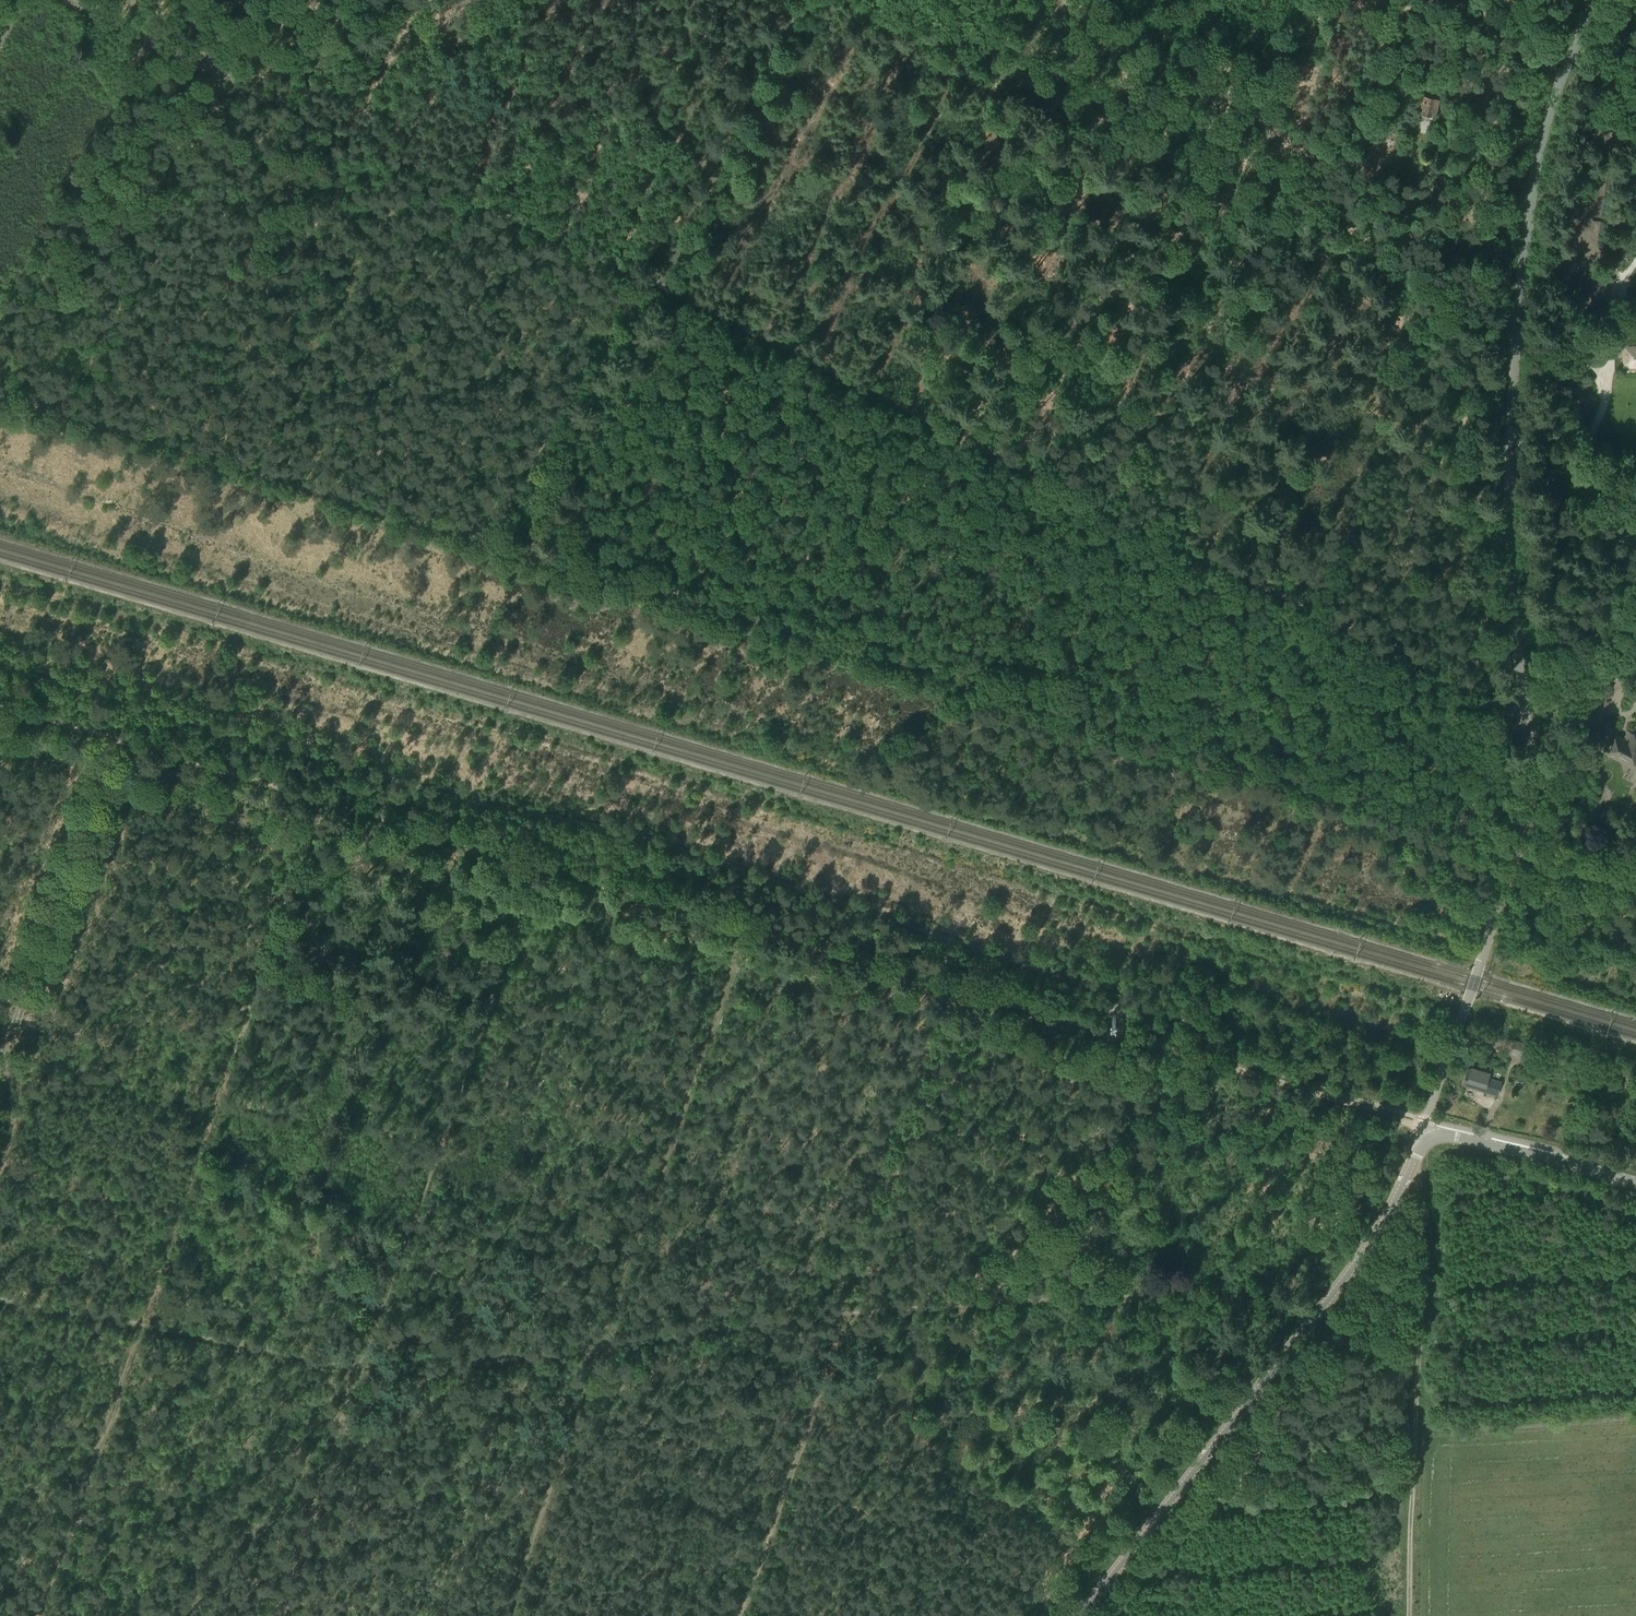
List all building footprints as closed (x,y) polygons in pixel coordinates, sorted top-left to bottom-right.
[(1392,93),(1401,99),(1405,93),(1396,87),(1392,93)] [(1421,114),(1430,116),(1431,112),(1437,113),(1439,99),(1421,95),(1418,109),(1422,110),(1421,114)] [(1592,309),(1605,309),(1605,280),(1592,280),(1592,309)] [(1627,349),(1627,364),(1635,364),(1635,349),(1627,349)] [(1618,757),(1619,754),(1635,763),(1635,762),(1635,734),(1629,730),(1622,742),(1614,738),(1607,751),(1618,757)] [(1598,751),(1591,748),(1585,760),(1592,764),(1598,751)] [(1111,1013),(1124,1016),(1126,1006),(1112,1003),(1111,1013)] [(1510,1053),(1529,1058),(1533,1044),(1513,1039),(1510,1053)] [(1462,1084),(1497,1095),(1499,1088),(1502,1081),(1489,1076),(1490,1073),(1471,1067),(1470,1070),(1467,1069),(1464,1077),(1462,1084)]
